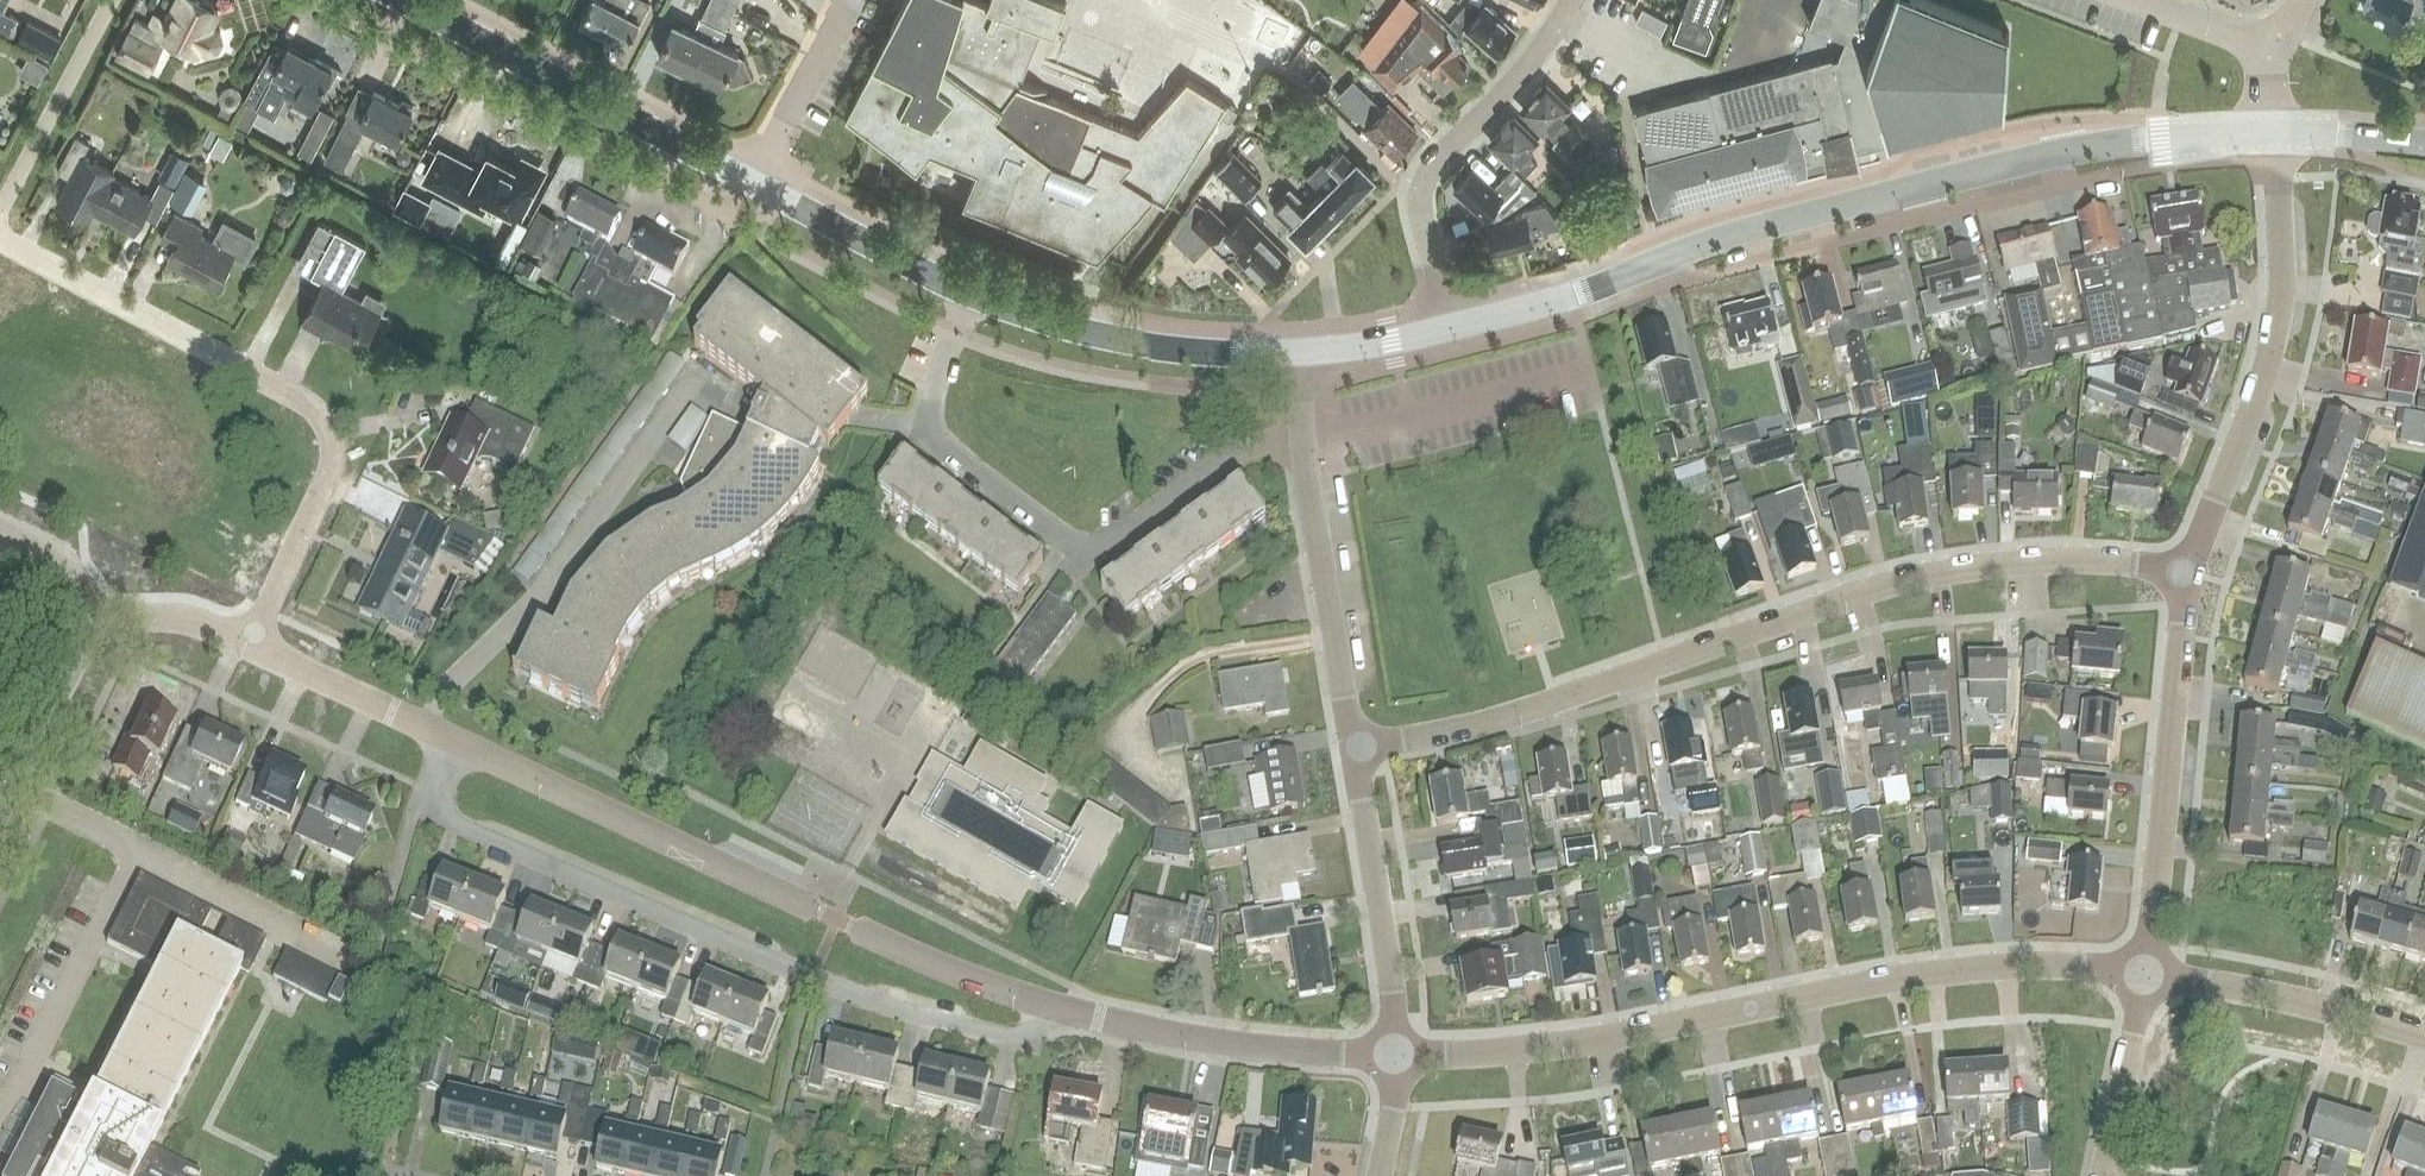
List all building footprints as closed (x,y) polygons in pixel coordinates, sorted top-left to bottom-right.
[(10,33),(18,19),(3,11),(9,0),(0,0),(0,27),(10,33)] [(135,19),(117,55),(149,71),(162,46),(159,44),(163,36),(196,53),(198,50),(207,54),(217,51),(222,42),(219,32),(210,27),(218,11),(215,10),(213,3),(208,0),(203,0),(199,1),(197,0),(178,0),(167,22),(155,16),(150,26),(135,19)] [(650,2),(646,0),(636,0),(628,14),(601,0),(593,0),(582,20),(583,20),(582,24),(597,32),(599,29),(627,44),(639,21),(640,21),(650,2)] [(721,7),(733,13),(739,0),(710,0),(710,1),(721,7)] [(1237,110),(1187,79),(1155,115),(1139,133),(1103,118),(1046,95),(1048,90),(1021,79),(1042,28),(1055,33),(1066,4),(1057,0),(989,0),(988,3),(980,0),(905,0),(846,114),(917,167),(932,147),(978,166),(964,201),(1097,255),(1152,194),(1165,202),(1203,142),(1220,115),(1230,121),(1236,112),(1237,110)] [(1809,23),(1846,38),(1838,57),(1834,58),(1721,88),(1682,98),(1634,111),(1646,154),(1647,153),(1649,159),(1646,159),(1647,175),(1652,196),(1660,209),(1807,171),(1806,162),(1832,155),(1834,161),(1845,158),(1857,155),(1856,148),(1857,148),(1857,147),(1887,140),(1888,142),(2004,112),(2009,31),(1932,0),(1818,0),(1809,23)] [(1673,40),(1706,52),(1714,32),(1708,21),(1715,4),(1718,5),(1720,0),(1688,0),(1673,40)] [(2363,8),(2400,25),(2407,11),(2424,10),(2424,0),(2366,0),(2363,8)] [(691,72),(721,7),(710,1),(701,19),(701,18),(694,32),(675,22),(659,57),(691,72)] [(1469,1),(1465,6),(1464,6),(1449,23),(1460,34),(1466,28),(1496,54),(1516,31),(1486,5),(1481,11),(1469,1)] [(1456,53),(1463,46),(1445,29),(1421,4),(1373,68),(1396,91),(1419,68),(1443,92),(1469,66),(1456,53)] [(741,59),(737,57),(739,53),(719,44),(725,31),(725,30),(733,13),(721,7),(691,72),(722,87),(725,81),(733,85),(745,80),(745,81),(753,78),(745,56),(743,57),(744,58),(741,59)] [(1668,22),(1643,9),(1636,22),(1661,35),(1668,22)] [(27,21),(17,40),(49,57),(59,37),(27,21)] [(330,84),(337,70),(289,44),(270,79),(259,73),(245,100),(257,107),(275,117),(290,89),(297,93),(295,97),(312,107),(326,82),(330,84)] [(1299,55),(1291,65),(1298,72),(1307,62),(1299,55)] [(1319,68),(1307,80),(1321,94),(1333,82),(1319,68)] [(1568,106),(1546,85),(1522,109),(1544,131),(1545,130),(1556,141),(1559,138),(1573,153),(1590,136),(1575,122),(1569,127),(1565,123),(1566,123),(1559,116),(1568,106)] [(224,86),(217,99),(222,108),(234,110),(241,97),(235,88),(224,86)] [(1364,91),(1349,107),(1367,125),(1363,129),(1378,145),(1382,141),(1396,155),(1417,134),(1388,105),(1382,110),(1364,91)] [(348,115),(337,137),(326,160),(343,169),(354,146),(366,124),(399,140),(412,112),(414,108),(402,102),(400,106),(374,93),(360,121),(348,115)] [(1536,163),(1525,152),(1537,140),(1514,118),(1491,142),(1513,164),(1513,163),(1525,175),(1536,163)] [(1322,121),(1314,129),(1327,143),(1335,135),(1322,121)] [(58,202),(89,219),(113,173),(83,157),(90,144),(77,137),(58,171),(71,178),(58,202)] [(1581,173),(1589,165),(1598,174),(1610,162),(1601,152),(1603,149),(1591,137),(1568,160),(1581,173)] [(307,138),(299,153),(312,159),(319,145),(307,138)] [(1553,171),(1564,160),(1549,146),(1538,157),(1553,171)] [(1307,176),(1318,186),(1324,193),(1341,210),(1374,177),(1357,160),(1355,162),(1342,149),(1325,166),(1322,162),(1307,176)] [(441,150),(426,179),(483,209),(488,198),(520,215),(541,176),(538,169),(528,164),(521,166),(518,171),(489,156),(481,171),(441,150)] [(159,177),(175,186),(189,159),(173,151),(159,177)] [(1244,200),(1263,180),(1235,152),(1215,171),(1244,200)] [(1520,194),(1504,178),(1495,188),(1474,168),(1454,189),(1484,217),(1487,214),(1497,204),(1504,211),(1520,194)] [(187,170),(170,202),(188,211),(205,179),(187,170)] [(1497,204),(1487,214),(1493,221),(1535,194),(1511,171),(1504,178),(1520,194),(1504,211),(1497,204)] [(89,220),(94,211),(134,233),(144,215),(157,222),(174,189),(160,181),(151,198),(112,177),(114,173),(113,173),(89,219),(89,220)] [(461,213),(432,198),(429,204),(404,191),(413,174),(412,174),(403,191),(404,192),(395,208),(448,236),(461,213)] [(294,189),(294,182),(287,178),(280,182),(281,190),(287,193),(294,189)] [(1290,227),(1290,228),(1306,244),(1341,210),(1324,193),(1305,212),(1288,196),(1274,210),(1290,227)] [(595,268),(608,244),(620,219),(610,214),(613,208),(585,194),(582,199),(575,195),(575,197),(564,217),(569,220),(567,223),(584,232),(578,242),(588,247),(584,255),(593,260),(572,299),(591,309),(609,275),(595,268)] [(2197,196),(2173,200),(2183,258),(2165,261),(2144,264),(2162,340),(2196,332),(2193,315),(2230,309),(2229,304),(2235,303),(2234,297),(2232,298),(2228,275),(2224,275),(2224,271),(2222,271),(2218,251),(2202,254),(2198,235),(2203,234),(2197,196)] [(1206,210),(1197,200),(1172,236),(1192,256),(1209,239),(1212,241),(1226,226),(1208,208),(1206,210)] [(2165,261),(2183,258),(2173,200),(2150,204),(2156,242),(2162,241),(2165,261)] [(2379,240),(2380,240),(2379,248),(2387,257),(2387,262),(2386,262),(2385,267),(2421,274),(2424,250),(2424,242),(2415,240),(2420,207),(2386,201),(2382,219),(2374,217),(2370,221),(2368,232),(2371,237),(2379,238),(2379,240)] [(1532,234),(1561,227),(1545,205),(1522,211),(1524,217),(1487,227),(1494,255),(1534,244),(1532,234)] [(2115,235),(2113,222),(2110,223),(2108,212),(2078,218),(2086,259),(2071,262),(2079,300),(2080,300),(2087,328),(2050,335),(2041,292),(2006,299),(2021,374),(2057,366),(2056,363),(2162,340),(2144,264),(2141,248),(2130,250),(2126,232),(2115,235)] [(175,215),(161,240),(175,247),(168,261),(216,287),(234,254),(243,259),(255,237),(254,236),(252,240),(225,226),(216,244),(200,235),(203,230),(175,215)] [(1245,216),(1225,235),(1242,252),(1239,255),(1267,284),(1290,261),(1245,216)] [(528,223),(518,217),(493,264),(504,269),(528,223)] [(531,227),(522,244),(541,254),(550,236),(531,227)] [(2058,276),(2046,229),(2013,238),(2012,236),(1997,240),(2005,272),(2035,264),(2039,280),(2058,276)] [(312,275),(311,276),(325,283),(299,332),(300,332),(304,324),(325,335),(321,343),(322,344),(328,333),(359,349),(380,312),(379,312),(384,303),(368,294),(364,303),(342,292),(366,247),(336,230),(335,231),(336,232),(313,276),(312,275)] [(618,260),(609,276),(609,275),(591,309),(652,342),(673,304),(644,289),(654,269),(673,278),(689,248),(671,239),(669,244),(648,233),(635,257),(632,256),(627,265),(618,260)] [(1215,244),(1202,257),(1215,269),(1227,257),(1215,244)] [(1930,299),(1924,301),(1929,318),(1987,302),(1986,301),(1975,260),(1973,260),(1970,247),(1950,252),(1953,266),(1923,274),(1930,299)] [(1851,299),(1856,318),(1905,305),(1895,266),(1870,273),(1869,270),(1859,273),(1860,275),(1856,276),(1857,279),(1855,280),(1857,291),(1860,290),(1861,296),(1851,299)] [(2382,293),(2414,299),(2418,282),(2385,276),(2382,293)] [(1807,309),(1800,310),(1806,334),(1828,328),(1834,353),(1848,349),(1859,390),(1874,386),(1861,340),(1847,343),(1831,283),(1803,290),(1807,309)] [(820,467),(810,462),(819,443),(828,450),(868,398),(731,292),(698,335),(701,337),(694,346),(764,400),(748,433),(712,416),(680,485),(689,505),(678,513),(652,522),(607,554),(571,596),(554,632),(539,625),(517,672),(514,671),(513,672),(598,712),(599,711),(597,710),(619,662),(615,660),(621,648),(628,635),(641,617),(651,606),(669,592),(681,584),(702,575),(716,570),(734,561),(750,550),(763,541),(777,528),(791,513),(800,501),(811,484),(820,467)] [(1732,354),(1761,346),(1762,350),(1779,346),(1768,304),(1744,310),(1743,306),(1721,312),(1732,354)] [(1669,408),(1698,401),(1688,365),(1677,368),(1675,362),(1675,363),(1665,326),(1637,333),(1647,370),(1659,367),(1669,408)] [(2355,326),(2347,372),(2380,377),(2381,370),(2391,371),(2388,392),(2413,397),(2420,359),(2394,355),(2383,354),(2387,331),(2355,326)] [(2000,381),(2017,376),(2004,330),(1988,335),(2000,381)] [(2177,386),(2174,396),(2201,406),(2216,363),(2189,353),(2185,364),(2174,360),(2166,382),(2177,386)] [(1817,423),(1801,360),(1778,366),(1794,429),(1817,423)] [(2153,371),(2129,362),(2128,366),(2120,389),(2143,397),(2153,371)] [(1940,395),(1932,365),(1883,377),(1890,407),(1940,395)] [(2086,373),(2086,379),(2091,381),(2119,390),(2120,389),(2128,366),(2086,373)] [(2119,390),(2091,381),(2084,401),(2112,410),(2119,390)] [(1853,395),(1859,415),(1876,410),(1871,390),(1853,395)] [(2416,412),(2424,413),(2424,396),(2419,395),(2416,412)] [(1820,424),(1851,416),(1846,398),(1815,406),(1820,424)] [(1995,398),(1976,399),(1976,440),(1995,440),(1995,398)] [(674,440),(692,450),(712,415),(694,404),(674,440)] [(446,421),(450,423),(426,471),(423,469),(422,470),(465,491),(480,462),(484,464),(492,463),(500,465),(506,470),(510,477),(515,479),(538,432),(519,423),(513,434),(462,409),(455,424),(446,420),(446,421)] [(2190,432),(2135,410),(2128,428),(2146,435),(2141,448),(2178,462),(2190,432)] [(2424,443),(2424,416),(2398,411),(2396,426),(2402,427),(2399,443),(2424,447),(2424,443)] [(2327,416),(2317,445),(2376,465),(2376,463),(2382,465),(2386,455),(2363,447),(2370,426),(2360,422),(2359,426),(2327,416)] [(2075,433),(2075,427),(2069,418),(2062,418),(2057,422),(2057,428),(2064,436),(2069,437),(2075,433)] [(1732,429),(1739,473),(1759,470),(1755,445),(1766,443),(1763,424),(1732,429)] [(1859,454),(1852,426),(1825,432),(1831,461),(1859,454)] [(1789,438),(1773,443),(1778,461),(1795,456),(1789,438)] [(1950,518),(1983,516),(1981,479),(1996,478),(1995,445),(1974,446),(1974,458),(1947,459),(1950,518)] [(2099,448),(2080,445),(2075,475),(2094,477),(2099,448)] [(2347,464),(2354,466),(2353,470),(2372,477),(2376,465),(2317,445),(2307,473),(2340,484),(2347,464)] [(1901,470),(1883,472),(1888,509),(1896,508),(1899,529),(1927,525),(1922,486),(1920,487),(1919,482),(1935,480),(1930,446),(1899,451),(1901,470)] [(1999,446),(1999,470),(1999,493),(2014,493),(2014,512),(2056,512),(2056,477),(2015,477),(2014,446),(1999,446)] [(1673,448),(1656,452),(1659,467),(1677,462),(1673,448)] [(1042,561),(903,457),(878,489),(1018,593),(1042,561)] [(1703,463),(1673,473),(1676,483),(1706,473),(1703,463)] [(1731,463),(1721,466),(1726,480),(1735,478),(1731,463)] [(1864,466),(1836,473),(1844,507),(1830,510),(1840,547),(1869,540),(1858,497),(1871,494),(1864,466)] [(2307,473),(2298,501),(2356,522),(2378,530),(2383,518),(2341,503),(2340,507),(2333,505),(2340,484),(2307,473)] [(2407,480),(2402,495),(2413,499),(2417,500),(2422,486),(2407,480)] [(2145,481),(2145,486),(2114,482),(2111,509),(2157,515),(2161,483),(2145,481)] [(1266,516),(1241,484),(1101,588),(1125,620),(1266,516)] [(1725,490),(1735,522),(1751,516),(1740,485),(1725,490)] [(1773,498),(1755,505),(1770,547),(1776,545),(1788,579),(1815,569),(1803,533),(1803,532),(1800,522),(1813,517),(1802,488),(1773,498)] [(2389,587),(2424,600),(2424,493),(2389,587)] [(2321,542),(2320,542),(2328,521),(2334,523),(2333,527),(2352,534),(2356,522),(2298,501),(2287,530),(2298,534),(2293,548),(2317,556),(2321,542)] [(446,533),(406,514),(360,609),(400,629),(446,533)] [(1728,537),(1735,557),(1722,561),(1735,597),(1763,587),(1749,551),(1750,551),(1743,532),(1728,537)] [(478,534),(463,564),(473,569),(495,541),(478,534)] [(2276,566),(2268,596),(2328,612),(2331,600),(2312,595),(2311,599),(2304,597),(2309,576),(2276,566)] [(1054,614),(1061,605),(1048,594),(1040,604),(1054,614)] [(2351,618),(2328,612),(2268,596),(2260,625),(2294,634),(2298,618),(2347,632),(2351,618)] [(2331,600),(2328,612),(2351,618),(2354,606),(2331,600)] [(1046,624),(1054,614),(1040,604),(1033,614),(1046,624)] [(1076,615),(1061,605),(1054,614),(1068,625),(1076,615)] [(1039,634),(1046,624),(1033,614),(1025,624),(1039,634)] [(1054,614),(1046,624),(1061,635),(1068,625),(1054,614)] [(1032,644),(1039,634),(1025,624),(1018,634),(1032,644)] [(1053,645),(1061,635),(1046,624),(1039,634),(1053,645)] [(2315,658),(2296,653),(2295,657),(2288,655),(2294,634),(2260,625),(2252,654),(2312,670),(2315,658)] [(2424,749),(2424,670),(2398,658),(2406,641),(2380,629),(2372,647),(2375,649),(2346,713),(2424,749)] [(1024,654),(1032,644),(1018,634),(1010,644),(1024,654)] [(1039,634),(1032,644),(1046,655),(1053,645),(1039,634)] [(2123,639),(2096,636),(2095,645),(2076,643),(2075,644),(2058,643),(2057,660),(2074,662),(2073,674),(2118,679),(2123,639)] [(1003,654),(1017,664),(1024,654),(1010,644),(1003,654)] [(1038,665),(1046,655),(1032,644),(1024,654),(1038,665)] [(2046,681),(2047,647),(2024,645),(2022,679),(2046,681)] [(1009,674),(1017,664),(1003,654),(995,663),(1009,674)] [(1024,654),(1017,664),(1031,675),(1038,665),(1024,654)] [(2308,683),(2312,670),(2252,654),(2244,684),(2278,693),(2284,671),(2290,673),(2289,677),(2308,683)] [(1989,719),(2006,719),(2006,656),(1969,656),(1969,703),(1989,703),(1989,719)] [(988,673),(1002,684),(1009,674),(995,663),(988,673)] [(1023,684),(1031,675),(1017,664),(1009,674),(1023,684)] [(1280,667),(1218,677),(1224,713),(1264,706),(1266,717),(1288,714),(1280,667)] [(1946,697),(1943,668),(1907,671),(1909,701),(1910,701),(1912,721),(1930,719),(1932,739),(1949,738),(1945,698),(1946,697)] [(995,694),(1002,684),(988,673),(980,683),(995,694)] [(1009,674),(1002,684),(1016,694),(1023,684),(1009,674)] [(1880,730),(1877,712),(1880,711),(1876,682),(1839,688),(1844,717),(1863,714),(1866,733),(1880,730)] [(1008,704),(1016,694),(1002,684),(995,694),(1008,704)] [(2027,685),(2025,701),(2050,703),(2052,688),(2027,685)] [(2065,693),(2062,719),(2083,721),(2080,746),(2079,760),(2105,763),(2106,749),(2111,749),(2115,713),(2088,710),(2090,696),(2065,693)] [(2290,712),(2323,718),(2326,700),(2293,694),(2290,712)] [(1807,768),(1823,766),(1812,697),(1784,701),(1789,736),(1778,738),(1781,761),(1805,757),(1807,768)] [(998,721),(972,706),(962,723),(986,737),(988,738),(998,721)] [(127,734),(112,766),(136,778),(148,752),(156,756),(173,719),(146,707),(132,736),(127,734)] [(1746,773),(1762,770),(1760,756),(1763,755),(1758,730),(1755,730),(1752,711),(1724,716),(1731,755),(1743,753),(1746,773)] [(2325,734),(2328,719),(2290,713),(2288,727),(2325,734)] [(1185,747),(1179,715),(1150,720),(1156,753),(1185,747)] [(1778,715),(1770,717),(1772,729),(1781,727),(1778,715)] [(2240,721),(2237,752),(2299,758),(2300,745),(2280,743),(2280,748),(2273,747),(2275,725),(2240,721)] [(1691,727),(1663,731),(1670,770),(1675,795),(1688,792),(1692,815),(1719,810),(1715,787),(1706,788),(1702,765),(1707,764),(1703,743),(1694,745),(1691,727)] [(189,761),(174,754),(162,779),(189,791),(203,761),(228,773),(241,746),(203,728),(190,755),(191,755),(189,761)] [(1602,746),(1608,785),(1601,786),(1604,809),(1638,804),(1634,781),(1636,781),(1630,741),(1602,746)] [(1494,747),(1497,762),(1514,759),(1511,744),(1494,747)] [(1016,911),(1028,890),(1039,897),(1043,890),(1075,908),(1084,892),(1085,893),(1122,827),(1088,808),(1073,835),(1041,817),(1048,804),(1038,798),(1046,784),(981,746),(965,774),(933,755),(917,783),(920,784),(908,805),(905,803),(886,837),(1016,911)] [(1196,772),(1252,768),(1251,746),(1194,750),(1196,772)] [(2021,760),(2039,762),(2040,749),(2022,747),(2021,760)] [(1882,782),(1886,807),(1909,803),(1900,749),(1872,754),(1876,782),(1882,782)] [(1271,813),(1304,807),(1296,761),(1294,752),(1255,759),(1258,776),(1264,775),(1271,813)] [(2278,764),(2278,768),(2298,770),(2299,758),(2237,752),(2234,782),(2269,785),(2271,763),(2278,764)] [(1973,756),(1974,780),(2007,780),(2006,755),(1973,756)] [(1957,756),(1942,757),(1943,791),(1959,790),(1957,756)] [(1103,757),(1088,777),(1100,786),(1115,766),(1103,757)] [(1540,780),(1528,781),(1531,801),(1543,799),(1543,800),(1555,798),(1559,823),(1592,818),(1587,787),(1585,787),(1586,789),(1570,791),(1565,757),(1537,761),(1540,780)] [(303,775),(270,759),(260,782),(247,776),(235,802),(249,808),(252,802),(288,819),(296,800),(293,798),(303,775)] [(2016,781),(2040,783),(2042,764),(2018,762),(2016,781)] [(1111,794),(1126,775),(1115,766),(1100,786),(1111,794)] [(1816,777),(1822,815),(1846,811),(1839,773),(1816,777)] [(1137,783),(1126,775),(1111,794),(1122,803),(1137,783)] [(1464,798),(1461,780),(1430,786),(1437,826),(1468,821),(1467,817),(1485,814),(1487,831),(1523,825),(1519,804),(1489,809),(1487,794),(1464,798)] [(1755,783),(1761,825),(1785,821),(1778,780),(1755,783)] [(2071,784),(2047,782),(2045,801),(2069,803),(2068,814),(2106,818),(2109,787),(2071,784)] [(2234,782),(2231,813),(2293,818),(2294,805),(2274,803),(2274,807),(2267,806),(2269,785),(2234,782)] [(1134,812),(1149,792),(1137,783),(1122,803),(1134,812)] [(2011,820),(2009,786),(1991,787),(1993,810),(1993,821),(2011,820)] [(1149,792),(1134,812),(1145,821),(1160,801),(1149,792)] [(1867,792),(1845,796),(1848,816),(1849,816),(1870,812),(1867,792)] [(306,809),(293,836),(320,848),(332,823),(341,827),(331,849),(354,860),(364,838),(361,836),(372,814),(334,796),(324,817),(320,815),(306,809)] [(2384,803),(2366,797),(2361,814),(2379,820),(2384,803)] [(1156,829),(1171,810),(1160,801),(1145,821),(1156,829)] [(1939,801),(1922,803),(1924,815),(1940,813),(1939,801)] [(1809,806),(1790,809),(1792,826),(1812,823),(1809,806)] [(165,825),(192,837),(200,819),(173,807),(165,825)] [(1158,831),(1191,835),(1186,807),(1171,810),(1156,829),(1158,831)] [(1854,845),(1882,839),(1876,811),(1870,812),(1849,816),(1854,845)] [(1943,838),(1940,813),(1924,815),(1927,839),(1943,838)] [(2291,830),(2293,818),(2231,813),(2229,843),(2263,846),(2265,824),(2272,825),(2272,829),(2291,830)] [(1219,815),(1199,819),(1202,836),(1222,833),(1219,815)] [(1639,819),(1643,853),(1660,851),(1656,817),(1639,819)] [(1791,828),(1796,856),(1820,852),(1816,824),(1791,828)] [(1523,825),(1487,831),(1485,831),(1487,845),(1481,846),(1441,852),(1446,880),(1486,873),(1485,868),(1523,861),(1521,848),(1526,847),(1523,825)] [(2018,863),(2016,830),(1995,831),(1996,864),(2018,863)] [(1156,832),(1152,855),(1170,857),(1174,835),(1156,832)] [(1232,851),(1228,833),(1201,837),(1204,856),(1232,851)] [(1738,839),(1745,877),(1766,873),(1759,835),(1738,839)] [(225,836),(219,850),(238,859),(244,845),(225,836)] [(1295,886),(1294,877),(1315,873),(1309,836),(1245,847),(1255,907),(1283,902),(1280,888),(1295,886)] [(1727,862),(1725,842),(1691,845),(1693,864),(1727,862)] [(2025,859),(2060,863),(2061,846),(2027,843),(2025,859)] [(2302,862),(2325,865),(2327,846),(2304,843),(2302,862)] [(2418,857),(2421,847),(2408,843),(2405,853),(2404,852),(2397,876),(2414,881),(2422,858),(2418,857)] [(1596,863),(1593,848),(1565,853),(1567,868),(1596,863)] [(1605,866),(1620,863),(1617,848),(1603,851),(1605,866)] [(1536,875),(1557,871),(1554,856),(1534,860),(1536,875)] [(2067,876),(2071,877),(2068,907),(2096,910),(2101,864),(2069,860),(2067,876)] [(1934,918),(1929,880),(1928,881),(1926,862),(1911,863),(1914,882),(1900,884),(1904,922),(1934,918)] [(1712,865),(1698,866),(1700,885),(1714,883),(1712,865)] [(1864,865),(1850,868),(1854,892),(1840,895),(1847,932),(1877,927),(1869,890),(1868,890),(1864,865)] [(1991,866),(1990,866),(1953,868),(1954,887),(1960,887),(1961,916),(2000,914),(1998,880),(1992,881),(1991,866)] [(1654,899),(1650,869),(1631,873),(1636,902),(1654,899)] [(430,908),(460,920),(475,882),(444,870),(438,883),(425,878),(410,916),(424,921),(430,908)] [(199,1175),(200,1173),(149,1147),(240,968),(247,972),(263,941),(265,941),(265,940),(227,921),(211,952),(194,944),(210,912),(139,876),(106,942),(157,968),(97,1086),(91,1098),(54,1079),(39,1107),(15,1156),(4,1175),(198,1175),(199,1175)] [(1805,876),(1768,882),(1773,910),(1789,907),(1795,944),(1822,939),(1815,899),(1809,900),(1805,876)] [(1535,882),(1538,897),(1554,894),(1552,879),(1535,882)] [(460,920),(490,932),(484,945),(498,951),(513,913),(499,908),(505,894),(475,882),(460,920)] [(1486,903),(1450,908),(1456,939),(1489,933),(1490,935),(1511,931),(1506,903),(1533,898),(1531,882),(1498,887),(1500,903),(1486,905),(1486,903)] [(1764,952),(1757,913),(1753,888),(1712,896),(1717,923),(1730,921),(1736,957),(1764,952)] [(2359,907),(2349,940),(2377,948),(2392,895),(2382,892),(2378,906),(2381,906),(2379,913),(2359,907)] [(2377,948),(2404,956),(2414,923),(2416,912),(2403,909),(2406,898),(2392,895),(2377,948)] [(1588,943),(1587,935),(1602,933),(1596,896),(1576,899),(1579,914),(1568,916),(1573,946),(1546,950),(1553,992),(1593,986),(1592,982),(1595,981),(1589,943),(1588,943)] [(1201,926),(1204,915),(1206,904),(1189,900),(1187,910),(1134,898),(1121,951),(1175,964),(1180,944),(1196,948),(1196,947),(1201,926)] [(1708,962),(1701,923),(1696,899),(1661,906),(1666,932),(1673,930),(1680,968),(1708,962)] [(517,943),(547,955),(562,917),(558,915),(559,911),(546,905),(544,910),(532,905),(526,919),(513,913),(498,951),(512,956),(517,943)] [(1265,930),(1296,925),(1293,907),(1262,913),(1262,909),(1239,913),(1245,946),(1267,942),(1265,930)] [(2414,923),(2404,956),(2424,962),(2424,915),(2416,912),(2414,923)] [(1651,972),(1645,933),(1644,933),(1641,913),(1626,915),(1629,935),(1617,937),(1623,977),(1651,972)] [(1204,915),(1201,926),(1196,947),(1213,951),(1218,930),(1217,918),(1204,915)] [(562,917),(547,955),(577,967),(572,980),(585,986),(601,948),(587,943),(593,929),(562,917)] [(1335,992),(1334,987),(1324,927),(1287,933),(1298,998),(1300,998),(1300,997),(1317,994),(1317,995),(1322,994),(1321,993),(1333,991),(1333,992),(1335,992)] [(614,953),(601,948),(585,986),(599,991),(605,978),(635,990),(650,952),(619,940),(614,953)] [(1466,1003),(1508,996),(1505,977),(1516,975),(1518,983),(1547,979),(1540,941),(1512,946),(1514,959),(1502,961),(1502,960),(1460,967),(1466,1003)] [(339,1006),(349,986),(337,979),(338,977),(285,950),(272,976),(305,992),(325,1002),(327,1000),(339,1006)] [(659,1015),(673,1021),(688,983),(675,978),(681,964),(650,952),(635,990),(665,1002),(659,1015)] [(738,987),(707,975),(701,988),(688,983),(673,1021),(675,1021),(672,1028),(684,1032),(686,1026),(687,1026),(693,1013),(723,1025),(738,987)] [(501,1002),(532,1008),(536,989),(504,983),(501,1002)] [(768,999),(738,987),(723,1025),(753,1037),(747,1050),(761,1056),(776,1018),(763,1013),(768,999)] [(554,1004),(548,1021),(568,1029),(574,1012),(554,1004)] [(660,1045),(622,1030),(615,1048),(653,1064),(660,1045)] [(825,1076),(856,1084),(866,1044),(834,1036),(830,1050),(816,1047),(807,1087),(821,1090),(825,1076)] [(421,1087),(443,1092),(454,1045),(432,1040),(421,1087)] [(866,1044),(856,1084),(888,1091),(884,1106),(898,1109),(908,1070),(894,1066),(898,1052),(866,1044)] [(616,1077),(622,1056),(609,1052),(603,1073),(616,1077)] [(922,1073),(908,1070),(898,1109),(913,1113),(917,1098),(948,1106),(958,1067),(926,1059),(922,1073)] [(487,1068),(476,1065),(471,1085),(483,1087),(487,1068)] [(2006,1066),(1976,1068),(1978,1104),(2009,1101),(2006,1066)] [(990,1075),(958,1067),(948,1106),(979,1114),(976,1128),(990,1132),(1000,1092),(986,1089),(990,1075)] [(1976,1068),(1945,1070),(1947,1106),(1978,1104),(1976,1068)] [(501,1091),(512,1094),(517,1074),(506,1072),(501,1091)] [(1916,1118),(1908,1078),(1873,1085),(1883,1139),(1884,1139),(1881,1125),(1916,1118)] [(541,1100),(546,1081),(535,1079),(530,1098),(541,1100)] [(570,1107),(575,1088),(564,1085),(559,1104),(570,1107)] [(1874,1141),(1883,1139),(1873,1085),(1837,1092),(1845,1132),(1871,1127),(1874,1141)] [(1097,1121),(1102,1095),(1055,1086),(1044,1141),(1047,1142),(1048,1141),(1068,1145),(1072,1126),(1082,1128),(1079,1146),(1078,1145),(1074,1166),(1105,1172),(1113,1124),(1097,1121)] [(479,1100),(448,1093),(439,1131),(470,1138),(479,1100)] [(1774,1104),(1785,1158),(1784,1159),(1785,1164),(1801,1161),(1797,1142),(1818,1138),(1810,1097),(1774,1104)] [(470,1138),(499,1145),(508,1107),(479,1100),(470,1138)] [(643,1104),(632,1101),(631,1101),(627,1118),(624,1117),(620,1133),(605,1129),(608,1115),(588,1111),(580,1144),(600,1148),(595,1167),(624,1173),(633,1136),(637,1122),(639,1122),(643,1104)] [(1242,1133),(1233,1175),(1250,1175),(1250,1173),(1280,1175),(1288,1175),(1289,1166),(1310,1168),(1315,1105),(1282,1102),(1279,1137),(1258,1135),(1258,1136),(1242,1133)] [(536,1113),(526,1151),(558,1158),(562,1140),(580,1144),(588,1111),(570,1107),(559,1104),(556,1103),(553,1117),(536,1113)] [(1191,1140),(1196,1114),(1150,1104),(1143,1139),(1138,1165),(1186,1174),(1187,1168),(1202,1171),(1207,1143),(1191,1140)] [(1747,1152),(1766,1148),(1769,1162),(1784,1159),(1785,1158),(1774,1104),(1739,1111),(1747,1152)] [(2040,1138),(2037,1104),(2006,1106),(2009,1140),(2040,1138)] [(793,1105),(788,1126),(801,1129),(804,1116),(806,1108),(793,1105)] [(499,1145),(526,1151),(536,1113),(508,1107),(499,1145)] [(667,1129),(668,1129),(672,1110),(662,1108),(657,1126),(667,1129)] [(2334,1151),(2344,1118),(2319,1110),(2309,1144),(2324,1148),(2320,1159),(2315,1175),(2329,1175),(2337,1152),(2334,1151)] [(701,1117),(691,1115),(686,1133),(697,1135),(701,1117)] [(1676,1124),(1686,1175),(1704,1175),(1701,1161),(1719,1157),(1711,1117),(1676,1124)] [(2344,1118),(2334,1151),(2337,1152),(2329,1175),(2344,1175),(2349,1156),(2364,1160),(2374,1126),(2344,1118)] [(1916,1123),(1922,1158),(1937,1155),(1931,1120),(1916,1123)] [(1953,1154),(1951,1120),(1936,1121),(1938,1155),(1953,1154)] [(715,1140),(726,1142),(730,1124),(719,1121),(715,1140)] [(1649,1171),(1684,1164),(1686,1175),(1676,1124),(1641,1131),(1649,1171)] [(633,1136),(624,1173),(636,1175),(655,1175),(664,1143),(667,1129),(657,1126),(657,1127),(654,1126),(651,1140),(633,1136)] [(2424,1161),(2424,1139),(2405,1132),(2393,1165),(2406,1170),(2404,1175),(2419,1175),(2424,1161)] [(1536,1168),(1518,1164),(1517,1166),(1497,1162),(1501,1143),(1463,1135),(1457,1164),(1483,1170),(1482,1175),(1534,1175),(1536,1168)] [(1832,1140),(1839,1175),(1854,1175),(1847,1137),(1832,1140)] [(747,1141),(731,1138),(722,1175),(725,1175),(739,1175),(747,1141)] [(1568,1174),(1568,1175),(1628,1175),(1623,1149),(1603,1153),(1600,1138),(1562,1146),(1568,1174)] [(1832,1140),(1818,1143),(1825,1175),(1839,1175),(1832,1140)] [(664,1143),(655,1175),(686,1175),(693,1149),(664,1143)] [(693,1149),(686,1175),(718,1175),(722,1156),(693,1149)] [(1209,1174),(1219,1175),(1229,1175),(1233,1159),(1213,1155),(1209,1174)] [(1734,1159),(1738,1175),(1753,1175),(1749,1156),(1734,1159)] [(1720,1162),(1723,1175),(1738,1175),(1734,1159),(1720,1162)] [(2027,1165),(2027,1175),(2029,1175),(2049,1175),(2048,1163),(2027,1165)] [(2282,1164),(2278,1175),(2299,1175),(2301,1169),(2282,1164)]
